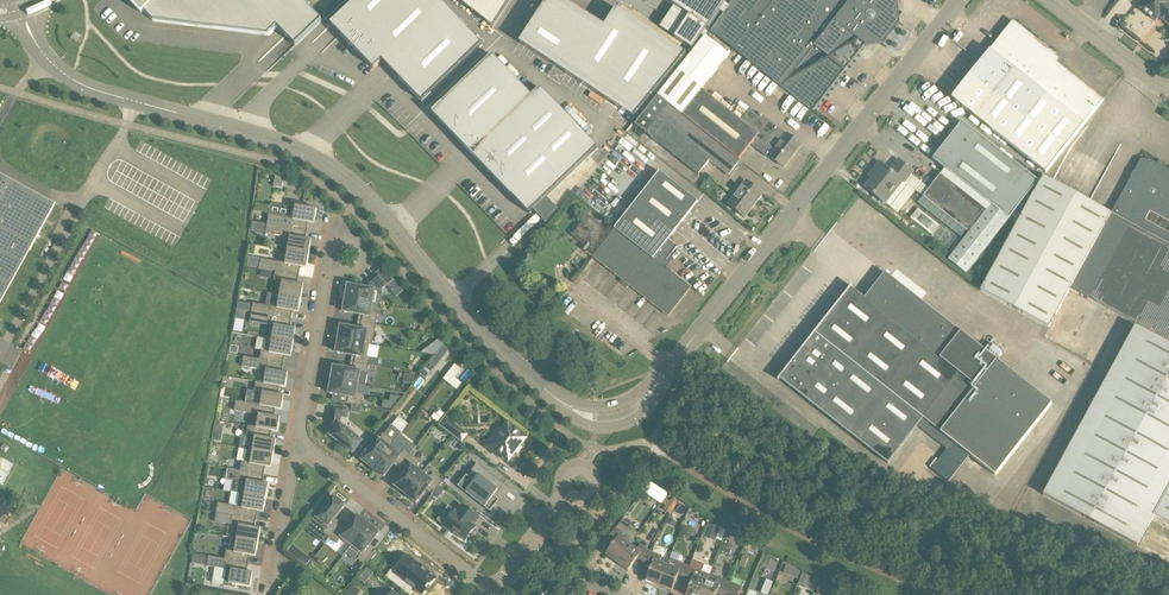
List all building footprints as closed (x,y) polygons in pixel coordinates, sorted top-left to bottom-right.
[(153,21),(198,26),(225,0),(134,0),(153,21)] [(198,26),(244,32),(265,12),(286,35),(299,23),(309,33),(323,20),(304,0),(225,0),(198,26)] [(349,27),(341,35),(374,69),(382,61),(423,103),(483,45),(440,0),(357,0),(339,17),(349,27)] [(493,27),(511,0),(458,0),(493,27)] [(589,16),(564,0),(548,0),(520,43),(635,119),(687,55),(617,8),(605,27),(600,23),(580,53),(569,46),(589,16)] [(689,16),(675,38),(692,49),(707,28),(710,29),(729,0),(665,0),(689,16)] [(712,32),(813,111),(865,46),(883,44),(900,22),(897,4),(900,2),(899,1),(897,4),(892,0),(733,0),(712,32)] [(1141,8),(1156,21),(1159,17),(1168,25),(1168,0),(1143,0),(1141,2),(1144,4),(1141,8)] [(998,49),(956,102),(1046,173),(1104,100),(1052,59),(1056,55),(1013,21),(994,46),(998,49)] [(764,145),(778,127),(761,114),(760,115),(751,108),(742,120),(702,89),(729,55),(706,36),(659,96),(739,160),(756,138),(764,145)] [(559,209),(547,198),(598,149),(541,88),(532,97),(493,56),(433,113),(530,214),(534,210),(545,222),(559,209)] [(739,160),(659,96),(636,125),(699,175),(710,161),(730,176),(741,161),(739,160)] [(933,159),(992,205),(1009,219),(1039,182),(963,122),(933,159)] [(802,145),(792,138),(778,127),(764,145),(773,152),(770,156),(784,167),(802,145)] [(1143,158),(1112,214),(1044,177),(981,291),(1049,328),(1070,290),(1137,326),(1044,494),(1138,546),(1155,515),(1168,523),(1168,172),(1143,158)] [(876,173),(865,187),(882,200),(899,178),(905,182),(913,171),(899,159),(890,170),(880,162),(873,171),(876,173)] [(660,172),(617,226),(626,234),(625,236),(630,240),(632,237),(656,256),(654,258),(663,265),(678,246),(669,239),(698,202),(660,172)] [(55,205),(0,174),(0,304),(55,205)] [(988,211),(941,174),(924,197),(970,233),(949,260),(966,274),(1009,219),(992,205),(988,211)] [(284,179),(276,176),(274,187),(282,188),(284,179)] [(764,193),(747,180),(729,204),(745,217),(764,193)] [(269,215),(268,224),(307,231),(309,223),(315,224),(317,210),(303,207),(303,204),(292,202),(289,218),(269,215)] [(934,223),(922,214),(917,221),(929,230),(934,223)] [(616,228),(611,225),(607,230),(588,215),(572,236),(586,247),(584,250),(585,251),(593,257),(616,228)] [(259,233),(266,234),(268,224),(261,223),(259,233)] [(285,237),(283,250),(309,255),(312,240),(306,239),(307,231),(268,224),(266,234),(285,237)] [(625,236),(626,234),(617,226),(616,228),(593,257),(623,280),(621,283),(628,288),(630,286),(669,316),(691,287),(663,265),(654,258),(656,256),(632,237),(630,240),(625,236)] [(940,255),(947,260),(951,254),(945,249),(940,255)] [(276,272),(299,276),(301,268),(307,269),(309,255),(283,250),(281,263),(261,259),(260,269),(276,272)] [(388,286),(395,280),(384,267),(383,268),(377,273),(380,276),(388,286)] [(275,294),(301,299),(304,285),(298,284),(299,276),(276,272),(274,281),(278,282),(275,294)] [(370,284),(369,289),(349,286),(346,299),(373,304),(375,290),(383,292),(383,290),(388,286),(380,276),(370,284)] [(395,280),(388,286),(397,297),(404,291),(395,280)] [(848,286),(777,376),(889,463),(918,426),(949,450),(934,470),(950,482),(971,456),(996,475),(1053,404),(899,283),(878,309),(848,286)] [(254,304),(252,313),(292,320),(293,312),(299,313),(301,299),(275,294),(273,307),(254,304)] [(344,312),(360,315),(363,315),(362,322),(377,325),(379,313),(372,311),(373,304),(346,299),(344,312)] [(422,312),(413,302),(412,311),(422,312)] [(246,313),(237,311),(236,319),(245,321),(246,313)] [(270,326),(267,339),(294,343),(296,329),(290,328),(292,320),(252,313),(250,322),(270,326)] [(361,329),(357,329),(342,326),(339,339),(373,345),(377,325),(362,322),(361,329)] [(437,341),(442,348),(448,341),(443,337),(437,341)] [(260,360),(284,364),(285,356),(291,357),(294,343),(267,339),(265,351),(262,351),(260,360)] [(337,353),(353,355),(356,356),(355,363),(370,366),(379,367),(380,360),(368,357),(370,345),(373,346),(373,345),(339,339),(337,353)] [(239,350),(237,347),(231,346),(230,354),(238,355),(239,350)] [(242,367),(262,370),(260,383),(280,387),(286,388),(288,374),(282,373),(284,364),(260,360),(244,357),(242,367)] [(439,363),(434,358),(430,363),(435,368),(439,363)] [(354,370),(350,369),(334,367),(332,380),(359,385),(361,372),(368,373),(370,366),(355,363),(354,370)] [(436,368),(430,363),(420,376),(426,380),(436,368)] [(461,370),(455,365),(444,380),(457,390),(462,384),(455,378),(461,370)] [(413,385),(414,376),(405,374),(403,383),(413,385)] [(330,393),(346,396),(349,397),(348,404),(362,406),(364,395),(357,392),(359,385),(332,380),(330,393)] [(255,392),(258,392),(256,405),(276,409),(282,410),(284,396),(279,395),(280,387),(260,383),(256,382),(255,392)] [(235,411),(254,415),(252,427),(272,431),(278,432),(281,418),(275,417),(276,409),(256,405),(236,401),(235,411)] [(341,416),(347,417),(348,409),(333,406),(329,426),(335,431),(331,436),(353,453),(363,441),(340,424),(341,416)] [(453,436),(461,427),(446,416),(439,425),(453,436)] [(509,460),(527,437),(508,423),(502,431),(504,432),(497,440),(493,437),(487,446),(498,455),(500,453),(509,460)] [(395,442),(402,433),(391,424),(384,433),(363,461),(374,469),(390,448),(395,442)] [(250,437),(248,449),(274,454),(277,440),(271,439),(272,431),(252,427),(248,426),(247,436),(250,437)] [(223,434),(223,433),(214,432),(214,433),(212,440),(221,442),(223,434)] [(384,477),(394,465),(396,462),(402,466),(411,454),(405,450),(400,455),(390,448),(374,469),(384,477)] [(242,462),(241,471),(264,475),(266,467),(272,468),(274,454),(248,449),(246,462),(242,462)] [(407,471),(405,474),(395,486),(406,494),(423,473),(417,468),(420,462),(411,454),(402,466),(407,471)] [(504,484),(478,464),(468,476),(467,475),(458,486),(466,492),(491,512),(500,500),(494,496),(504,484)] [(230,492),(240,494),(266,498),(268,489),(262,488),(264,475),(241,471),(230,469),(228,479),(233,480),(230,492)] [(417,503),(427,490),(429,487),(435,492),(444,480),(435,473),(429,478),(423,473),(406,494),(417,503)] [(440,487),(435,494),(440,498),(445,491),(440,487)] [(661,490),(655,499),(661,504),(667,495),(661,490)] [(233,515),(257,520),(258,512),(264,513),(266,498),(240,494),(238,507),(218,503),(217,513),(233,516),(233,515)] [(333,521),(336,518),(345,506),(334,497),(325,509),(323,507),(315,517),(324,523),(321,530),(331,538),(340,526),(333,521)] [(663,504),(666,506),(673,512),(679,502),(673,498),(670,502),(666,499),(663,504)] [(479,519),(462,505),(457,512),(456,511),(443,527),(452,534),(453,532),(465,541),(468,537),(470,539),(475,532),(473,531),(476,527),(474,525),(479,519)] [(235,525),(232,538),(259,543),(261,529),(255,528),(257,520),(233,515),(233,516),(231,525),(235,525)] [(358,516),(349,528),(346,531),(340,526),(331,538),(338,543),(342,538),(352,546),(369,524),(358,516)] [(668,523),(675,527),(678,521),(671,517),(668,523)] [(715,541),(721,528),(709,523),(704,537),(715,541)] [(368,548),(370,545),(380,533),(369,524),(352,546),(362,553),(358,559),(365,565),(374,553),(368,548)] [(690,539),(693,529),(685,526),(682,535),(690,539)] [(608,539),(614,544),(606,554),(617,563),(631,545),(624,540),(628,535),(617,527),(608,539)] [(225,560),(249,564),(250,556),(256,557),(259,543),(232,538),(230,551),(227,550),(225,559),(225,560)] [(720,551),(730,554),(733,546),(723,543),(720,551)] [(629,571),(634,564),(636,560),(643,566),(651,552),(641,545),(637,550),(631,545),(617,563),(629,571)] [(651,552),(643,566),(651,569),(646,581),(660,586),(668,565),(660,562),(662,556),(651,552)] [(766,554),(763,560),(770,563),(773,557),(766,554)] [(306,567),(311,560),(305,555),(300,562),(306,567)] [(749,558),(743,555),(739,566),(744,568),(749,558)] [(247,572),(249,564),(225,560),(225,559),(209,557),(207,566),(227,570),(224,586),(236,589),(236,585),(251,588),(253,573),(247,572)] [(423,594),(428,590),(431,587),(430,586),(437,578),(414,559),(402,574),(394,567),(386,577),(409,594),(414,588),(423,594)] [(690,567),(684,581),(691,584),(687,594),(702,594),(710,575),(713,568),(705,565),(705,564),(693,559),(690,567)] [(660,586),(673,591),(677,579),(684,581),(690,567),(677,562),(675,568),(668,565),(660,586)] [(784,574),(791,576),(794,569),(787,566),(784,574)] [(799,584),(806,586),(809,576),(803,574),(799,584)] [(730,582),(710,575),(702,594),(725,594),(730,582)] [(725,594),(739,594),(742,587),(730,582),(725,594)] [(819,594),(832,594),(836,587),(825,582),(819,594)] [(344,594),(358,594),(361,591),(352,585),(344,594)]
